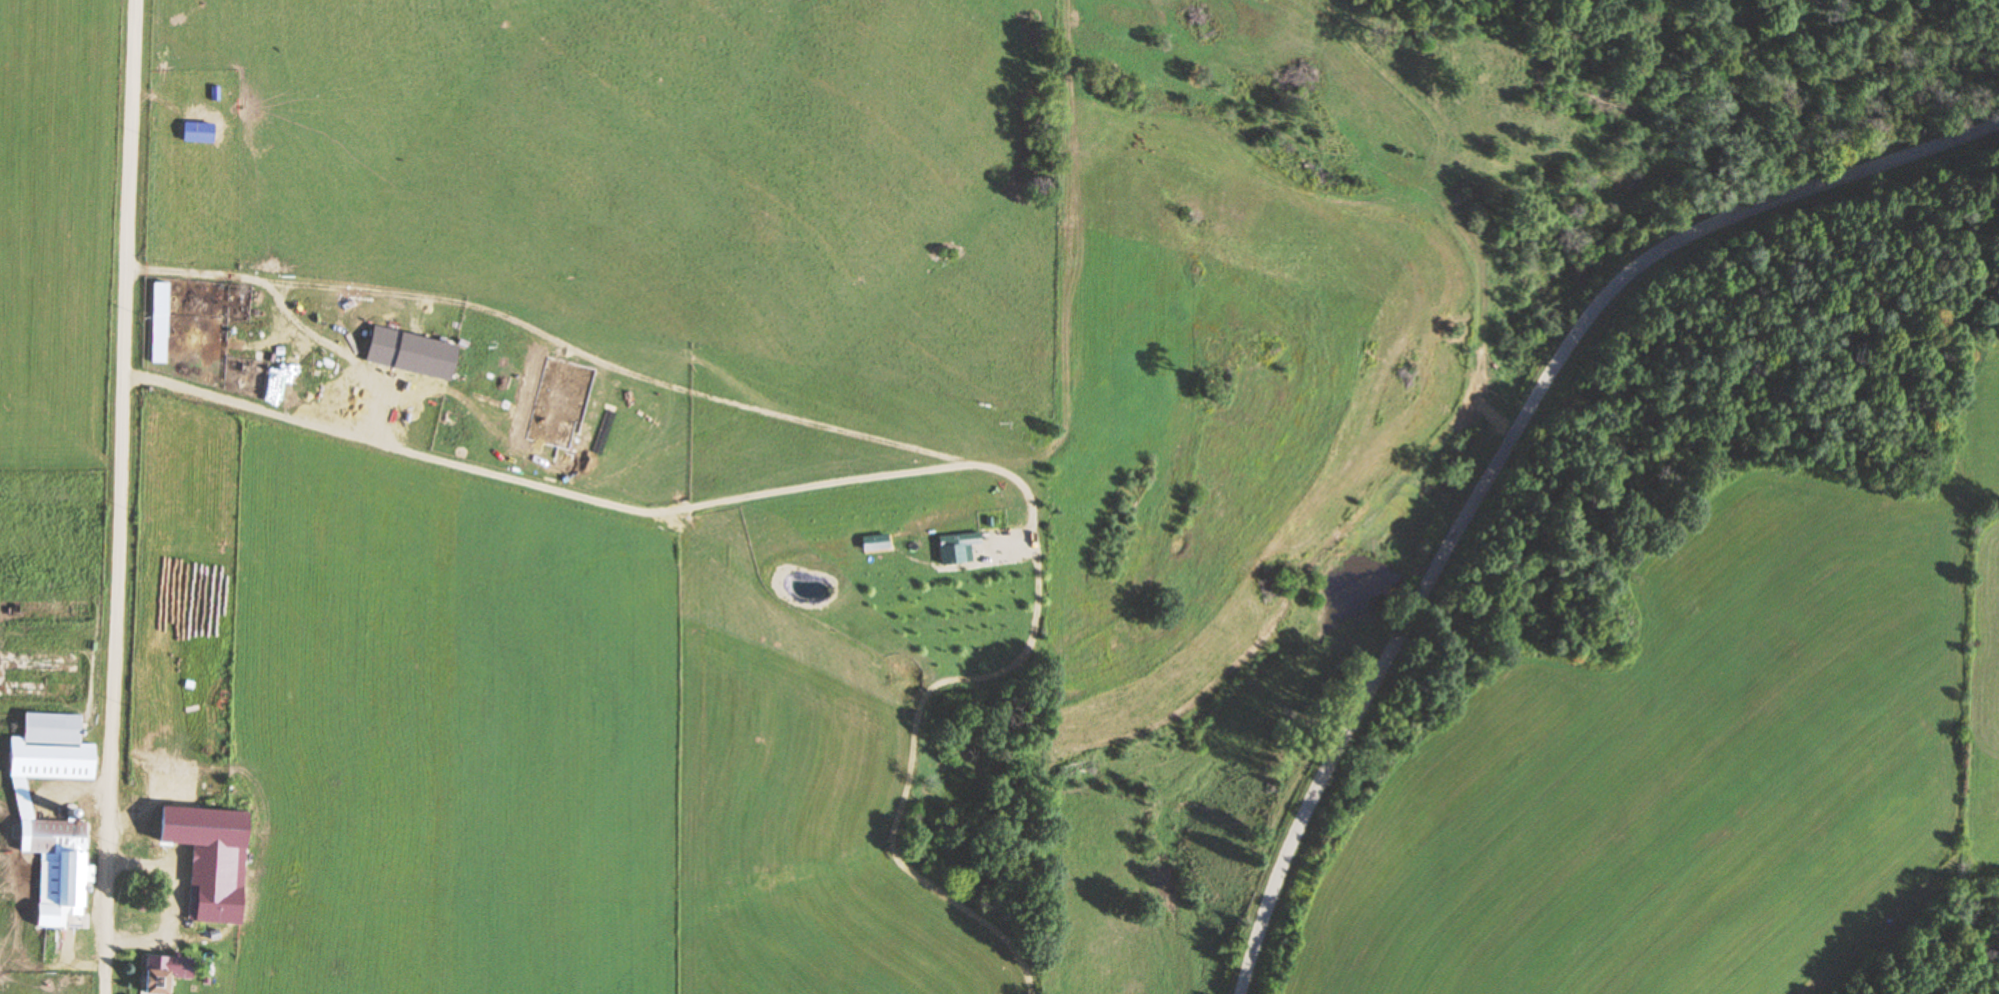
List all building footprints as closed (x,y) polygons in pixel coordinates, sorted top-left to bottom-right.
[(83,714),(26,713),(26,743),(82,744),(83,714)] [(88,820),(31,819),(31,853),(51,853),(51,861),(41,860),(39,928),(59,928),(59,945),(85,946),(88,820)] [(157,895),(156,921),(224,922),(225,897),(157,895)] [(145,993),(144,956),(164,955),(165,992),(145,993)]
